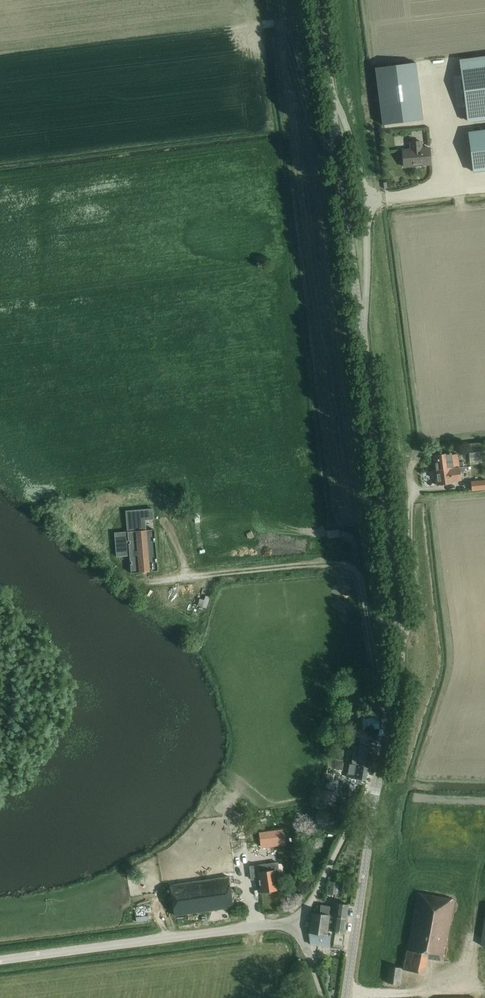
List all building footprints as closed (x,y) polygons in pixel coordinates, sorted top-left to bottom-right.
[(459,60),(467,122),(484,119),(484,57),(459,60)] [(415,62),(375,67),(382,125),(423,120),(415,62)] [(484,170),(484,129),(468,132),(473,171),(484,170)] [(422,148),(422,141),(410,142),(410,149),(402,150),(403,166),(412,166),(411,162),(422,161),(422,164),(430,163),(429,147),(422,148)] [(469,458),(482,456),(481,447),(468,449),(469,458)] [(458,462),(457,452),(433,455),(435,470),(463,466),(462,461),(458,462)] [(437,485),(447,483),(453,483),(452,481),(461,480),(460,472),(464,472),(463,466),(435,470),(437,485)] [(484,489),(484,480),(470,481),(471,490),(484,489)] [(145,531),(144,521),(153,520),(152,508),(125,510),(127,532),(115,533),(116,556),(129,555),(131,573),(157,570),(154,530),(145,531)] [(370,765),(372,749),(354,746),(352,762),(348,761),(346,776),(365,779),(367,765),(370,765)] [(260,832),(262,847),(285,844),(283,829),(260,832)] [(258,852),(257,844),(247,846),(250,865),(270,862),(268,851),(258,852)] [(227,862),(235,861),(233,846),(225,847),(227,862)] [(261,892),(277,890),(274,869),(258,871),(261,892)] [(174,915),(233,907),(228,876),(170,885),(174,915)] [(442,960),(454,899),(417,892),(402,969),(424,973),(427,957),(442,960)] [(346,917),(348,904),(331,902),(330,906),(320,905),(319,913),(330,915),(346,917)] [(319,913),(311,912),(309,932),(327,934),(327,930),(330,915),(319,913)] [(330,915),(327,930),(344,933),(346,917),(330,915)] [(327,934),(309,932),(310,942),(321,943),(329,945),(331,935),(327,934)] [(398,984),(401,967),(389,965),(386,982),(398,984)]
